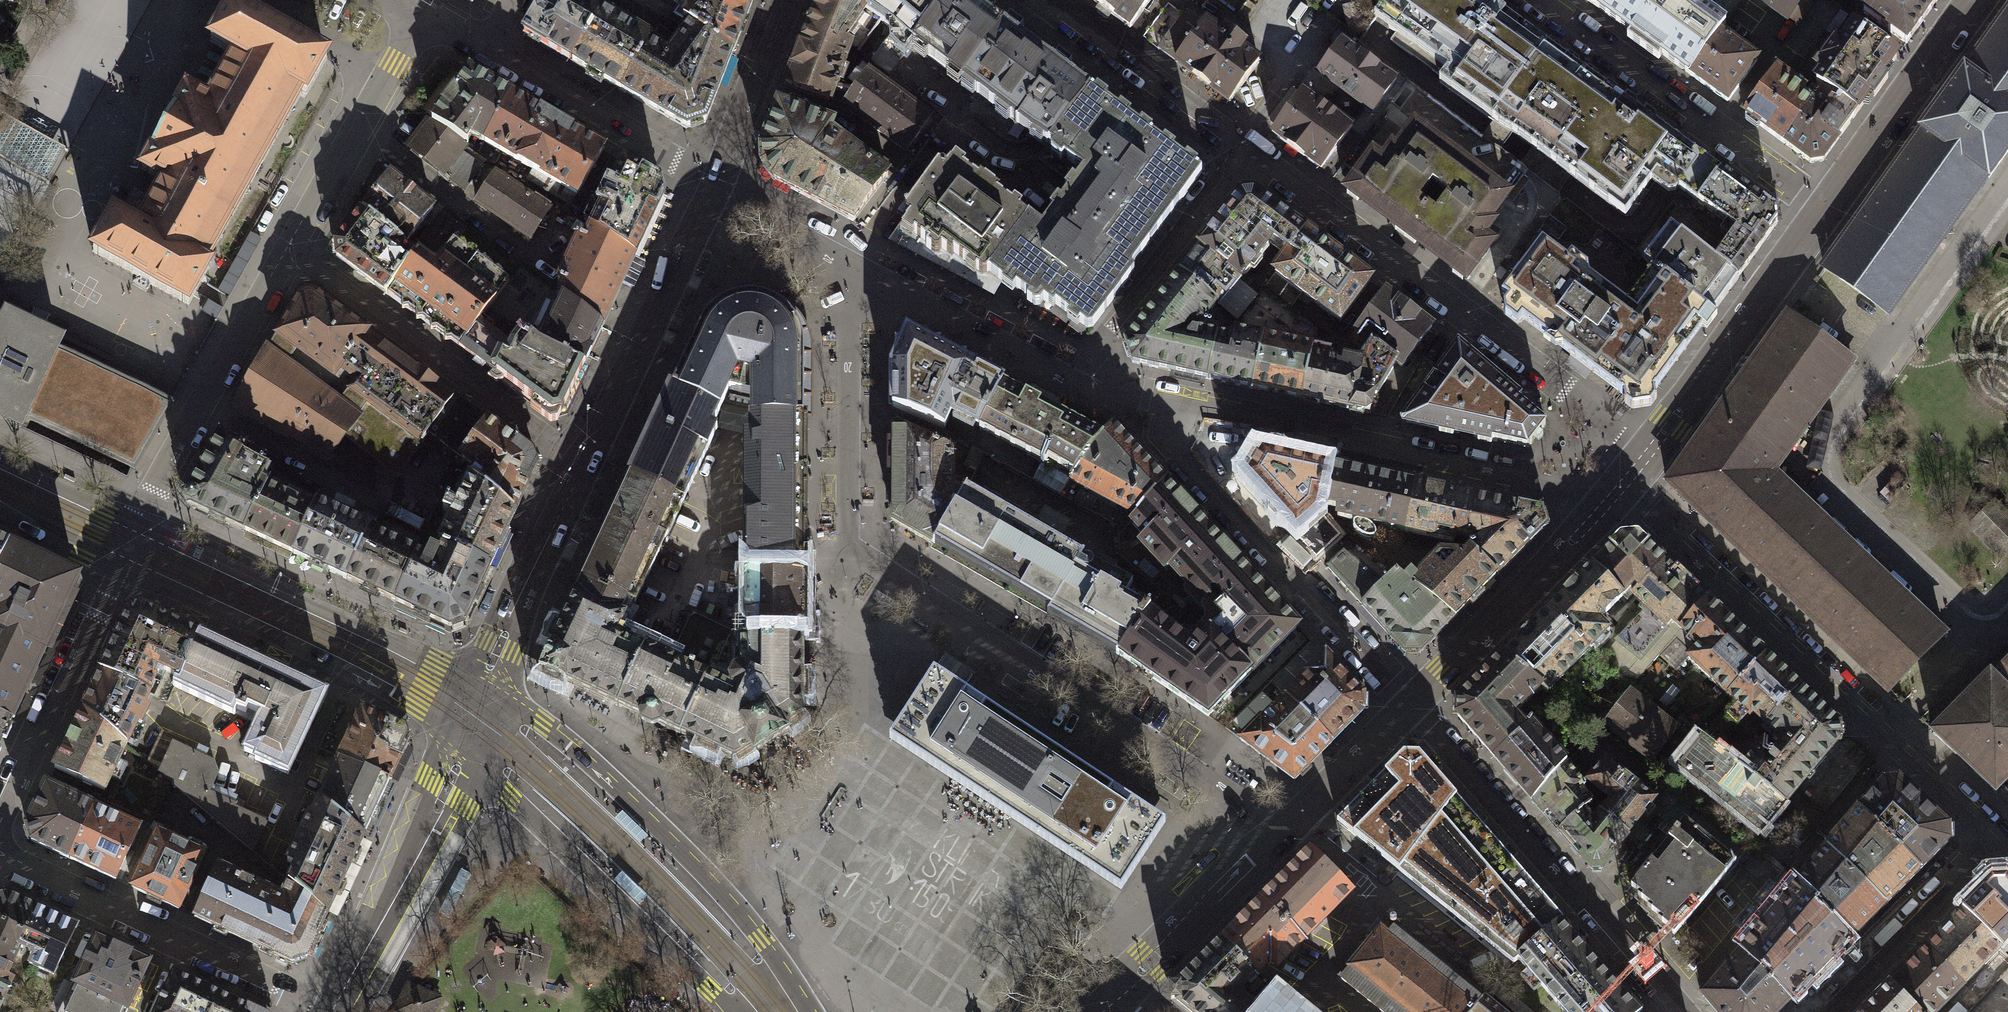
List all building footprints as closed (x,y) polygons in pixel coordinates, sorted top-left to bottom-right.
[(569,61),(600,8),(587,1),(587,0),(544,0),(524,35),(569,61)] [(751,0),(689,0),(693,3),(682,19),(688,24),(730,52),(751,0)] [(843,0),(817,0),(786,84),(829,99),(850,44),(842,41),(865,8),(843,0)] [(868,0),(843,0),(865,8),(868,0)] [(865,8),(879,19),(913,44),(946,0),(868,0),(865,8)] [(1003,27),(987,16),(968,0),(946,0),(913,44),(962,83),(1003,27)] [(1131,34),(1157,0),(1083,0),(1131,34)] [(1544,45),(1482,0),(1383,0),(1374,12),(1458,73),(1445,90),(1488,122),(1544,45)] [(1613,21),(1628,33),(1652,0),(1584,0),(1613,21)] [(1758,2),(1787,22),(1802,0),(1756,0),(1758,2)] [(1863,10),(1907,42),(1926,16),(1937,0),(1871,0),(1863,10)] [(1355,2),(1339,5),(1344,33),(1360,31),(1355,2)] [(231,4),(210,42),(233,55),(208,100),(187,88),(141,169),(163,182),(137,227),(113,214),(92,252),(188,305),(209,268),(205,265),(302,93),(307,95),(328,58),(231,4)] [(1700,23),(1679,7),(1649,48),(1723,101),(1752,61),(1734,47),(1700,23)] [(651,38),(600,8),(569,61),(601,79),(620,90),(648,43),(651,38)] [(1824,267),(1888,313),(1987,176),(1989,178),(2007,151),(2007,10),(1967,68),(1964,66),(1942,97),(1919,128),(1922,130),(1824,267)] [(1182,16),(1158,48),(1175,61),(1205,22),(1191,12),(1182,16)] [(1883,74),(1898,53),(1852,21),(1811,79),(1813,81),(1857,111),(1883,74)] [(1221,34),(1205,22),(1175,61),(1229,101),(1259,61),(1240,47),(1244,43),(1225,29),(1221,34)] [(666,54),(648,43),(620,90),(641,104),(656,113),(685,128),(704,123),(730,52),(688,24),(666,54)] [(1003,27),(962,83),(1047,144),(1088,89),(1063,70),(1003,27)] [(1391,80),(1337,39),(1314,70),(1368,111),(1382,93),(1391,80)] [(1694,203),(1717,171),(1653,125),(1544,45),(1488,122),(1622,219),(1648,181),(1668,196),(1676,191),(1694,203)] [(1804,94),(1808,88),(1800,82),(1776,66),(1741,115),(1782,144),(1813,100),(1804,94)] [(484,141),(511,96),(488,82),(465,71),(450,93),(430,119),(462,143),(470,133),(484,141)] [(929,115),(869,72),(845,105),(906,148),(929,115)] [(1822,161),(1857,111),(1813,81),(1808,88),(1804,94),(1813,100),(1782,144),(1810,164),(1822,161)] [(1088,89),(1047,144),(1083,170),(1041,228),(1026,217),(987,271),(1003,283),(1005,280),(1014,287),(1027,296),(1024,300),(1036,309),(1041,302),(1051,309),(1054,306),(1088,330),(1201,174),(1194,169),(1197,165),(1187,158),(1184,162),(1171,152),(1174,148),(1164,141),(1161,145),(1149,136),(1152,132),(1141,125),(1139,128),(1130,122),(1127,119),(1130,115),(1119,107),(1116,111),(1104,101),(1106,97),(1096,90),(1094,93),(1088,89)] [(1346,126),(1300,91),(1269,131),(1316,166),(1332,145),(1346,126)] [(511,96),(484,141),(574,196),(602,151),(545,116),(511,96)] [(830,124),(777,102),(760,148),(761,165),(773,179),(853,222),(886,174),(871,164),(828,133),(830,124)] [(0,130),(0,155),(49,181),(68,146),(9,114),(0,130)] [(430,119),(410,146),(442,170),(462,143),(430,119)] [(1379,163),(1370,156),(1342,194),(1353,202),(1356,198),(1394,226),(1391,230),(1403,239),(1411,244),(1413,241),(1451,269),(1448,273),(1460,282),(1488,245),(1477,237),(1488,223),(1485,221),(1503,197),(1410,128),(1392,152),(1389,150),(1379,163)] [(476,180),(485,164),(464,151),(454,168),(476,180)] [(590,227),(633,256),(663,196),(659,181),(622,160),(618,172),(612,184),(606,181),(595,204),(600,207),(590,227)] [(987,271),(1026,217),(1011,205),(996,194),(999,190),(980,175),(976,179),(953,161),(947,168),(936,166),(904,211),(908,221),(904,226),(927,244),(924,247),(936,256),(940,250),(951,258),(954,254),(982,275),(987,271)] [(1769,209),(1717,171),(1694,203),(1708,213),(1733,231),(1721,249),(1712,261),(1675,234),(1667,227),(1643,260),(1651,266),(1622,304),(1538,241),(1519,267),(1494,300),(1636,409),(1743,264),(1771,220),(1769,209)] [(549,208),(495,173),(475,203),(529,238),(549,208)] [(360,211),(404,244),(431,207),(387,174),(373,193),(360,211)] [(1255,193),(1240,195),(1199,246),(1200,247),(1240,279),(1240,280),(1272,240),(1289,253),(1305,231),(1280,212),(1255,193)] [(404,244),(360,211),(334,242),(336,258),(385,291),(416,252),(404,244)] [(558,294),(598,327),(621,274),(633,256),(590,227),(583,240),(576,237),(556,281),(562,284),(558,294)] [(1305,231),(1289,253),(1274,272),(1325,311),(1340,322),(1371,280),(1305,231)] [(457,347),(479,320),(509,281),(498,269),(493,270),(484,258),(479,259),(471,249),(466,250),(455,236),(432,265),(416,252),(385,291),(457,347)] [(1218,306),(1240,279),(1200,247),(1179,274),(1217,304),(1216,305),(1218,306)] [(1125,343),(1132,363),(1202,378),(1301,399),(1311,356),(1312,348),(1291,343),(1292,338),(1267,320),(1263,337),(1235,332),(1233,340),(1205,318),(1216,305),(1217,304),(1179,274),(1125,343)] [(336,363),(339,366),(367,331),(314,294),(307,292),(299,295),(289,310),(276,334),(330,371),(336,363)] [(1355,332),(1372,345),(1396,363),(1402,367),(1433,327),(1386,292),(1377,303),(1355,332)] [(533,341),(581,364),(591,343),(598,327),(558,294),(533,341)] [(700,329),(672,388),(720,410),(751,417),(804,417),(803,353),(799,334),(788,315),(770,303),(761,300),(752,299),(730,303),(712,313),(700,329)] [(1942,638),(1946,634),(1942,631),(1941,632),(1773,472),(1849,366),(1851,367),(1854,363),(1849,360),(1849,361),(1820,340),(1791,319),(1792,318),(1787,315),(1784,319),(1785,320),(1671,479),(1670,478),(1667,483),(1670,486),(1671,485),(1886,687),(1885,689),(1888,692),(1892,688),(1916,662),(1941,637),(1942,638)] [(0,325),(0,418),(20,428),(25,418),(134,468),(170,404),(56,351),(60,341),(7,316),(2,326),(0,325)] [(479,320),(457,347),(555,420),(577,373),(581,364),(533,341),(518,331),(509,344),(479,320)] [(411,363),(367,331),(339,366),(358,379),(350,389),(366,400),(342,434),(396,473),(429,430),(454,396),(411,363)] [(892,365),(892,407),(944,431),(951,414),(980,428),(1004,384),(974,368),(972,368),(966,366),(966,357),(953,357),(940,351),(940,344),(927,343),(907,333),(903,343),(895,343),(895,360),(892,365)] [(330,371),(276,334),(237,406),(327,456),(342,434),(366,400),(350,389),(358,379),(339,366),(336,363),(330,371)] [(1374,395),(1376,396),(1396,363),(1372,345),(1362,359),(1338,362),(1311,356),(1301,399),(1342,408),(1370,414),(1374,395)] [(1478,366),(1459,349),(1438,378),(1433,375),(1422,390),(1426,393),(1405,422),(1439,430),(1438,434),(1453,437),(1454,433),(1478,438),(1477,443),(1492,446),(1493,441),(1527,449),(1528,447),(1535,440),(1539,443),(1544,436),(1540,433),(1546,425),(1545,424),(1546,423),(1519,401),(1523,397),(1512,387),(1508,391),(1489,375),(1493,371),(1481,362),(1478,366)] [(1014,390),(1004,384),(980,428),(979,430),(990,436),(1000,442),(1041,463),(1032,479),(1060,493),(1070,480),(1089,454),(1114,426),(1112,424),(1102,436),(1025,396),(1014,390)] [(630,477),(683,501),(717,429),(712,426),(720,410),(672,388),(672,387),(659,416),(630,477)] [(496,429),(454,396),(429,430),(475,469),(469,477),(514,511),(537,465),(532,453),(496,429)] [(745,564),(804,564),(804,457),(804,417),(751,417),(751,435),(745,435),(745,564)] [(963,494),(963,493),(954,489),(952,484),(952,451),(896,426),(893,426),(893,522),(933,544),(963,494)] [(1166,482),(1114,426),(1089,454),(1070,480),(1136,514),(1166,482)] [(215,518),(243,531),(266,483),(261,481),(265,472),(258,468),(261,462),(218,438),(186,493),(192,508),(215,518)] [(1321,504),(1329,467),(1253,450),(1240,473),(1304,543),(1317,557),(1339,535),(1319,515),(1321,504)] [(1329,467),(1321,504),(1340,508),(1338,517),(1403,532),(1403,531),(1414,485),(1373,476),(1329,467)] [(488,567),(514,511),(469,477),(438,542),(442,545),(488,567)] [(582,580),(635,605),(683,501),(630,477),(621,497),(582,580)] [(1229,550),(1166,482),(1136,514),(1137,515),(1131,521),(1144,537),(1139,542),(1165,570),(1170,566),(1189,587),(1229,550)] [(313,505),(266,483),(243,531),(267,543),(291,554),(313,505)] [(1468,538),(1476,499),(1423,487),(1414,485),(1403,531),(1454,542),(1456,535),(1468,538)] [(962,561),(977,570),(1049,611),(1047,616),(1118,657),(1119,655),(1121,652),(1150,613),(1151,611),(1125,596),(1133,584),(1010,514),(995,505),(979,496),(966,488),(963,493),(963,494),(933,544),(943,550),(962,561)] [(1966,526),(2001,560),(2007,553),(2007,511),(1995,498),(1966,526)] [(1541,513),(1476,499),(1468,538),(1481,540),(1481,542),(1472,551),(1496,576),(1512,561),(1545,527),(1541,513)] [(315,502),(313,505),(291,554),(331,572),(346,579),(368,532),(370,527),(315,502)] [(367,589),(394,601),(416,554),(368,532),(346,579),(367,589)] [(1640,588),(1666,560),(1638,534),(1620,535),(1592,564),(1623,595),(1634,583),(1640,588)] [(463,619),(488,567),(442,545),(437,553),(428,551),(424,559),(416,554),(394,601),(423,614),(438,622),(447,626),(463,619)] [(11,719),(73,586),(69,574),(8,546),(0,563),(0,607),(4,609),(0,619),(0,714),(11,719)] [(1298,625),(1229,550),(1189,587),(1204,603),(1214,593),(1222,603),(1214,611),(1232,630),(1228,635),(1218,624),(1200,642),(1243,682),(1298,625)] [(1476,597),(1496,576),(1472,551),(1464,559),(1461,556),(1441,554),(1417,578),(1410,573),(1404,579),(1413,587),(1427,597),(1455,618),(1476,597)] [(1328,569),(1362,606),(1384,586),(1383,585),(1343,555),(1336,562),(1328,569)] [(1707,599),(1666,560),(1640,588),(1633,596),(1646,609),(1667,628),(1673,622),(1681,629),(1707,599)] [(745,638),(802,638),(803,638),(803,600),(804,564),(745,564),(745,638)] [(1547,609),(1589,651),(1609,630),(1599,620),(1623,595),(1592,564),(1547,609)] [(1420,653),(1455,618),(1427,597),(1415,609),(1403,596),(1413,587),(1404,579),(1396,573),(1383,585),(1384,586),(1362,606),(1405,653),(1420,653)] [(551,642),(538,671),(567,684),(567,683),(618,706),(645,647),(627,640),(642,608),(635,605),(582,580),(553,643),(551,642)] [(1766,655),(1707,599),(1681,629),(1675,636),(1692,653),(1687,658),(1728,696),(1766,655)] [(139,607),(127,611),(119,629),(112,644),(99,671),(148,694),(155,679),(151,677),(152,675),(162,679),(166,671),(177,677),(179,677),(199,635),(139,607)] [(1548,693),(1589,651),(1547,609),(1501,656),(1542,687),(1541,688),(1548,693)] [(1640,659),(1667,628),(1646,609),(1617,641),(1640,659)] [(1208,716),(1243,682),(1200,642),(1197,639),(1192,646),(1150,613),(1121,652),(1119,655),(1208,716)] [(802,638),(745,638),(736,637),(696,619),(692,619),(673,662),(646,650),(647,648),(645,647),(618,706),(639,716),(641,723),(652,728),(659,725),(735,760),(750,751),(753,756),(764,749),(765,751),(780,741),(779,739),(790,733),(787,727),(802,718),(802,674),(802,638)] [(1640,659),(1617,641),(1603,659),(1635,683),(1675,636),(1681,629),(1673,622),(1667,628),(1640,659)] [(179,677),(177,677),(173,686),(234,714),(236,710),(245,714),(248,710),(261,716),(258,723),(257,723),(244,751),(256,757),(255,759),(288,775),(326,694),(284,674),(215,642),(199,635),(179,677)] [(1286,697),(1332,743),(1348,726),(1363,711),(1363,695),(1326,655),(1306,675),(1308,676),(1286,697)] [(1753,713),(1762,721),(1766,725),(1801,687),(1766,655),(1728,696),(1750,717),(1753,713)] [(1457,715),(1495,758),(1533,724),(1540,718),(1526,703),(1541,688),(1542,687),(1501,656),(1457,700),(1457,715)] [(1996,793),(1999,790),(1998,789),(2002,785),(2007,779),(2007,662),(1993,677),(1990,674),(1986,678),(1987,678),(1936,729),(1932,733),(1936,737),(1937,736),(1993,789),(1992,790),(1996,793)] [(82,709),(126,745),(136,724),(140,725),(147,710),(143,708),(149,694),(148,694),(99,671),(96,678),(93,685),(82,709)] [(889,739),(1024,827),(1121,891),(1165,823),(1131,801),(1127,809),(1109,797),(1114,790),(1066,758),(985,706),(980,713),(962,701),(967,694),(933,672),(889,739)] [(1840,724),(1801,687),(1766,725),(1762,721),(1746,738),(1758,749),(1741,769),(1785,804),(1840,739),(1840,724)] [(1661,747),(1677,727),(1676,727),(1631,691),(1618,708),(1605,724),(1651,760),(1661,747)] [(1261,720),(1240,740),(1294,780),(1316,758),(1332,743),(1286,697),(1262,722),(1261,720)] [(126,745),(82,709),(72,730),(54,767),(104,791),(126,745)] [(361,710),(340,758),(390,781),(408,742),(404,730),(361,710)] [(11,719),(0,714),(0,742),(1,739),(6,740),(8,734),(11,728),(8,725),(11,719)] [(1677,727),(1661,747),(1681,763),(1692,749),(1703,736),(1681,720),(1676,727),(1677,727)] [(1513,780),(1532,801),(1566,763),(1533,724),(1495,758),(1513,780)] [(171,783),(201,808),(211,786),(211,785),(217,773),(212,761),(183,747),(185,741),(162,731),(148,762),(172,782),(171,783)] [(1785,804),(1741,769),(1703,736),(1692,749),(1681,763),(1680,765),(1762,832),(1785,804)] [(1563,921),(1562,919),(1563,919),(1495,841),(1419,755),(1404,754),(1370,788),(1337,821),(1513,964),(1518,959),(1563,921)] [(320,800),(364,836),(390,781),(340,758),(320,800)] [(1610,799),(1601,812),(1627,833),(1628,832),(1654,799),(1605,759),(1588,780),(1610,799)] [(1545,816),(1558,831),(1583,810),(1584,811),(1593,804),(1580,790),(1586,785),(1566,763),(1532,801),(1545,816)] [(1859,809),(1921,870),(1948,842),(1948,826),(1924,803),(1899,780),(1883,781),(1859,809)] [(69,859),(94,806),(46,785),(40,798),(26,826),(31,840),(69,859)] [(1996,793),(2006,803),(2007,801),(2007,790),(2002,785),(1998,789),(1999,790),(1996,793)] [(211,786),(201,808),(252,851),(265,822),(233,807),(235,804),(228,802),(232,795),(211,786)] [(364,836),(320,800),(320,801),(319,801),(312,816),(309,815),(299,836),(287,862),(295,866),(288,881),(289,881),(289,882),(327,914),(364,836)] [(94,806),(69,859),(115,881),(141,828),(94,806)] [(1827,847),(1885,905),(1903,888),(1921,870),(1859,809),(1827,847)] [(1628,832),(1627,833),(1601,812),(1593,821),(1584,811),(1583,810),(1558,831),(1591,869),(1602,868),(1623,842),(1630,833),(1628,832)] [(1736,862),(1684,820),(1639,876),(1631,887),(1643,897),(1642,899),(1654,909),(1652,911),(1664,920),(1662,923),(1676,934),(1736,862)] [(158,832),(132,888),(178,909),(205,854),(158,832)] [(1797,883),(1851,940),(1868,923),(1885,905),(1827,847),(1797,883)] [(1260,900),(1303,942),(1352,892),(1331,872),(1310,850),(1260,900)] [(327,914),(289,882),(282,897),(219,867),(195,917),(230,934),(292,963),(307,957),(327,914)] [(2002,948),(2007,943),(2007,883),(2006,881),(1992,881),(1964,911),(2002,948)] [(1742,949),(1792,999),(1822,969),(1851,940),(1797,883),(1742,949)] [(36,908),(7,895),(0,896),(0,961),(11,967),(21,947),(18,946),(36,908)] [(1221,940),(1257,975),(1271,961),(1277,967),(1303,942),(1260,900),(1221,940)] [(54,975),(77,927),(36,908),(18,946),(21,947),(33,953),(28,964),(54,975)] [(1927,947),(1965,985),(2000,949),(2001,949),(2002,948),(1964,911),(1952,922),(1927,947)] [(1388,920),(1364,949),(1340,979),(1381,1011),(1472,1011),(1484,998),(1388,920)] [(1518,959),(1565,1011),(1640,1011),(1642,1010),(1573,932),(1563,921),(1518,959)] [(1090,932),(1078,924),(1073,931),(1085,940),(1090,932)] [(150,961),(96,936),(60,1011),(126,1011),(150,961)] [(467,954),(467,972),(525,974),(527,941),(480,939),(480,955),(467,954)] [(1221,940),(1176,984),(1176,986),(1170,987),(1171,1000),(1177,1000),(1177,1002),(1190,1011),(1255,1011),(1257,1009),(1250,1003),(1246,1000),(1251,993),(1243,988),(1249,982),(1257,975),(1221,940)] [(1927,947),(1917,957),(1891,983),(1919,1011),(1938,1011),(1965,985),(1927,947)] [(1742,949),(1702,995),(1717,1011),(1779,1011),(1792,999),(1742,949)] [(0,961),(0,1008),(13,980),(7,977),(11,967),(0,961)] [(220,994),(205,988),(172,972),(154,1011),(212,1011),(220,994)] [(441,998),(408,983),(394,1011),(434,1011),(441,998)] [(1891,983),(1877,997),(1863,1011),(1919,1011),(1891,983)] [(220,994),(212,1011),(257,1011),(220,994)] [(1472,1011),(1501,1011),(1484,998),(1472,1011)] [(1276,1003),(1269,1011),(1287,1011),(1276,1003)]
